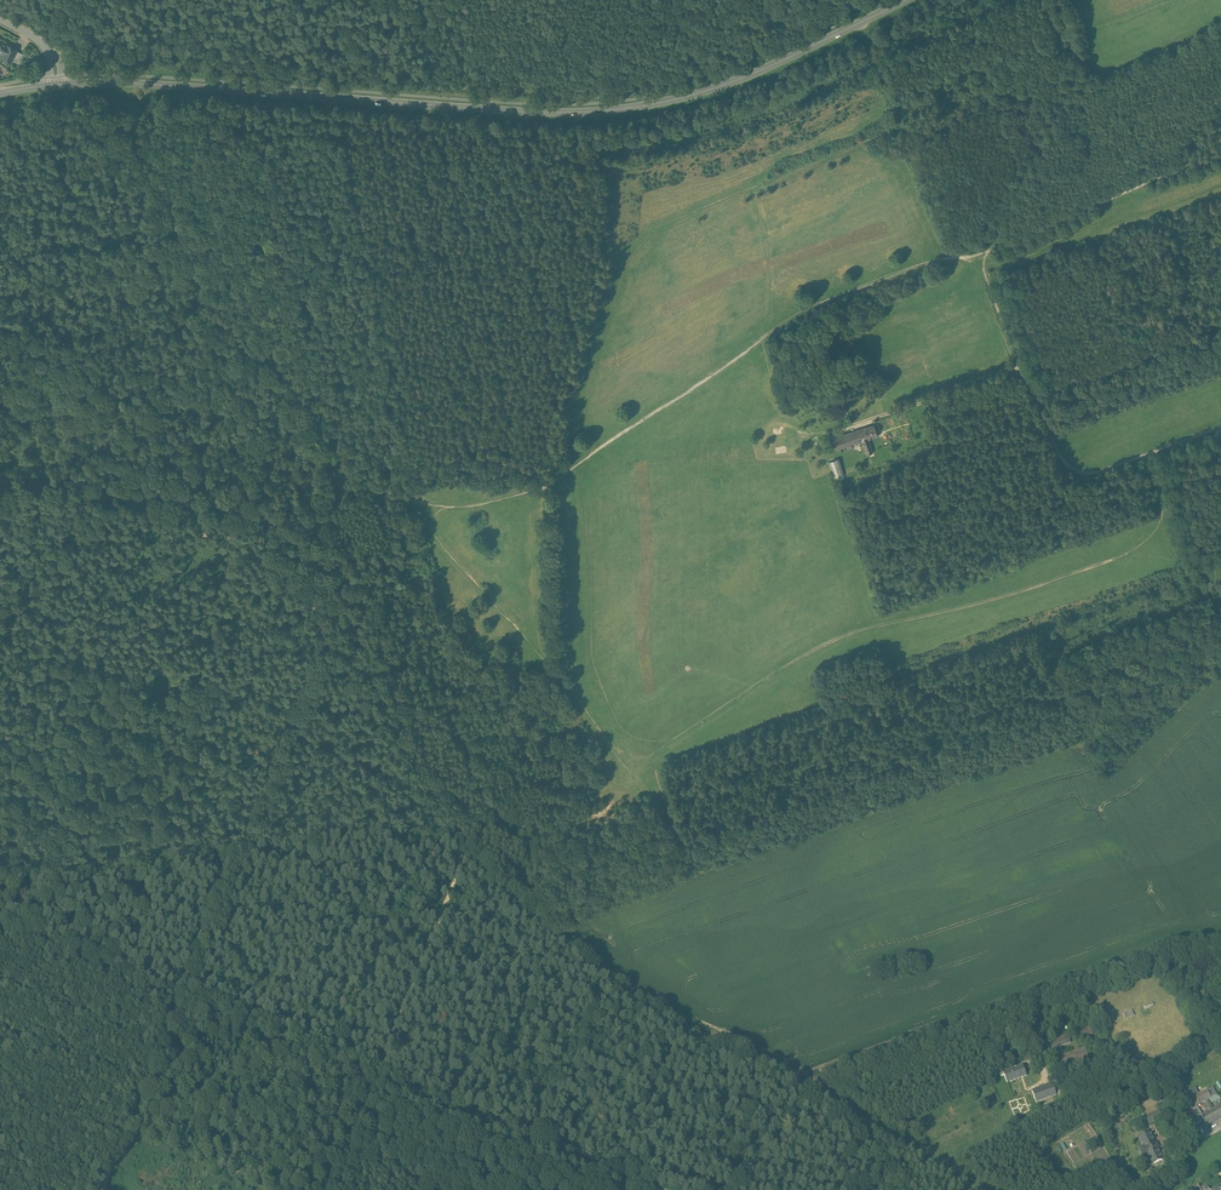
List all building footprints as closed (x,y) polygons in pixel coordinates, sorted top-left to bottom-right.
[(3,54),(1,58),(10,63),(12,61),(17,51),(0,42),(0,52),(3,54)] [(23,54),(17,51),(12,61),(18,64),(23,54)] [(874,424),(862,428),(866,440),(868,439),(878,436),(875,426),(874,424)] [(862,428),(850,432),(854,444),(862,441),(866,440),(862,428)] [(850,432),(836,437),(840,449),(847,447),(854,444),(850,432)] [(836,437),(831,439),(835,450),(840,449),(836,437)] [(866,440),(862,441),(867,455),(873,453),(868,439),(866,440)] [(844,476),(838,459),(829,462),(834,479),(844,476)] [(1132,1010),(1123,1014),(1125,1019),(1134,1016),(1132,1010)] [(1090,1026),(1072,1032),(1075,1040),(1093,1034),(1090,1026)] [(1068,1034),(1050,1041),(1052,1049),(1071,1042),(1068,1034)] [(1022,1066),(1003,1073),(1007,1083),(1026,1076),(1022,1066)] [(1052,1084),(1032,1091),(1036,1103),(1056,1095),(1052,1084)] [(1213,1088),(1198,1095),(1195,1089),(1188,1092),(1190,1096),(1195,1106),(1199,1104),(1204,1102),(1209,1099),(1216,1096),(1213,1088)] [(1209,1099),(1211,1104),(1220,1099),(1219,1094),(1216,1096),(1209,1099)] [(1195,1106),(1190,1096),(1185,1099),(1187,1104),(1187,1105),(1184,1107),(1186,1111),(1191,1108),(1195,1106)] [(1209,1099),(1204,1102),(1209,1111),(1214,1109),(1211,1104),(1209,1099)] [(1201,1116),(1207,1126),(1220,1118),(1220,1105),(1214,1109),(1209,1111),(1201,1116)] [(1198,1118),(1191,1108),(1186,1111),(1184,1112),(1193,1126),(1199,1123),(1197,1119),(1198,1118)] [(1158,1112),(1145,1118),(1148,1125),(1161,1118),(1158,1112)] [(1149,1132),(1139,1137),(1143,1147),(1140,1148),(1144,1157),(1147,1155),(1152,1165),(1162,1160),(1149,1132)]
